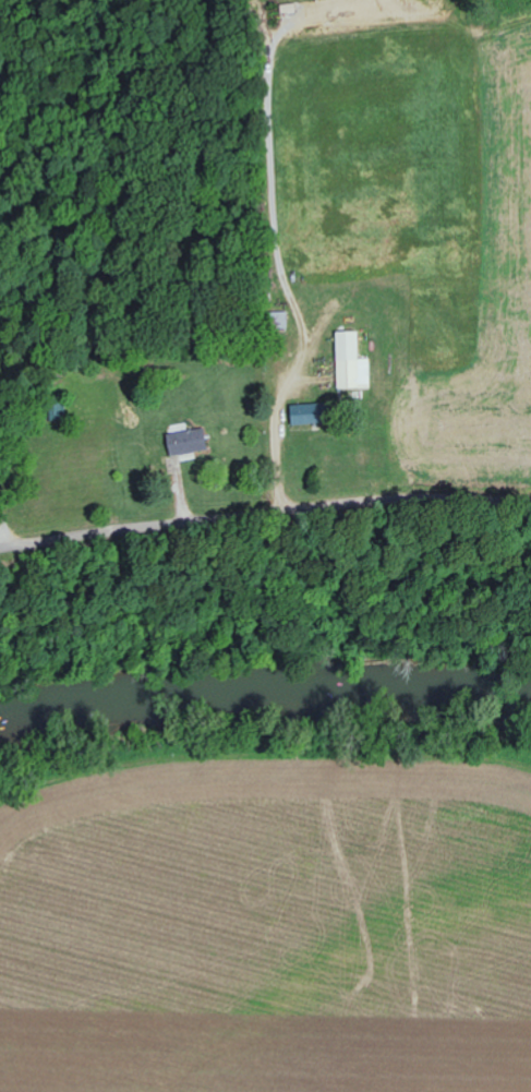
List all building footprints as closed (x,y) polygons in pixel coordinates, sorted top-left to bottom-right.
[(340,331),(339,387),(372,388),(372,358),(361,358),(361,331),(340,331)] [(337,400),(294,406),(297,426),(331,421),(330,413),(339,412),(337,400)] [(209,428),(171,432),(173,455),(211,451),(209,428)]
